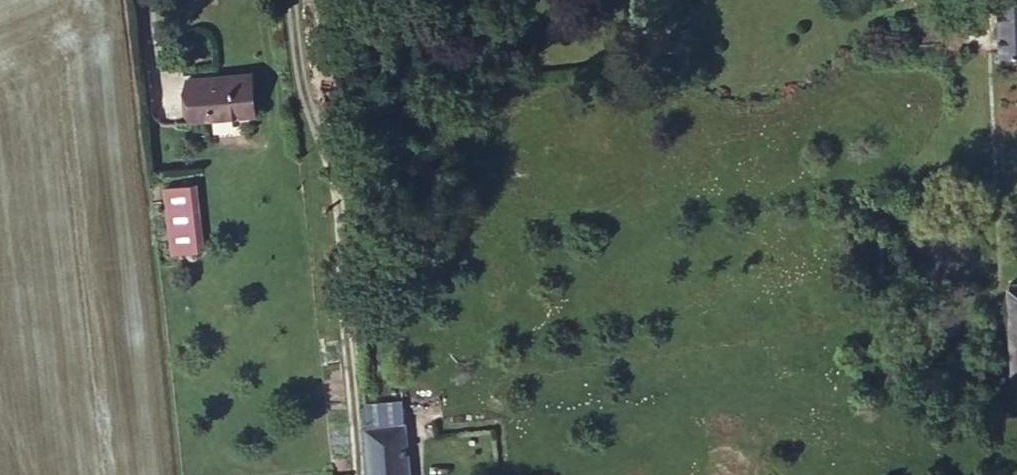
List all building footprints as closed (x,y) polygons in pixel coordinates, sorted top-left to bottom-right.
[(997,56),(1016,56),(1016,0),(994,0),(997,56)] [(283,52),(220,56),(223,96),(285,92),(283,52)] [(168,185),(170,254),(203,253),(201,184),(168,185)] [(1005,281),(1011,409),(1016,409),(1016,281),(1005,281)] [(381,420),(385,474),(425,474),(421,420),(381,420)]
